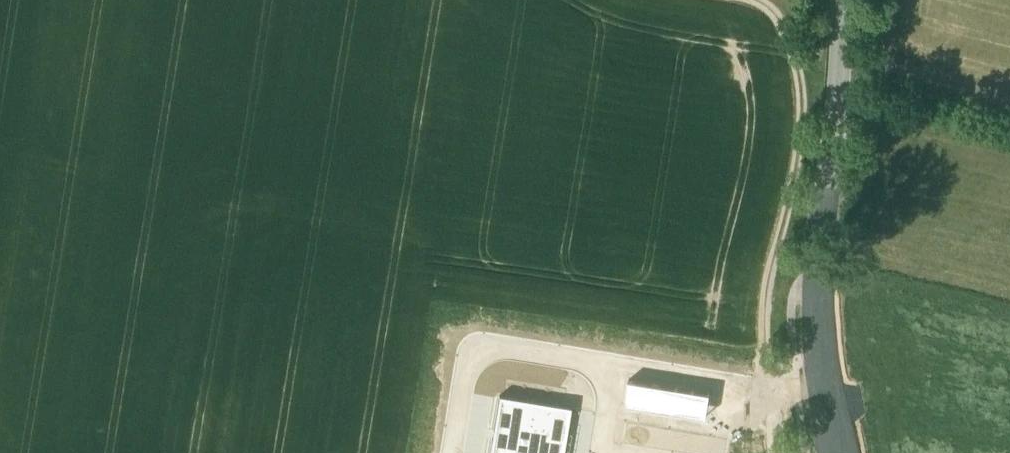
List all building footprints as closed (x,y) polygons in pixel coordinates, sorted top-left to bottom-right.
[(710,392),(627,379),(623,403),(706,417),(710,392)] [(489,452),(563,452),(571,406),(498,394),(489,452)]
